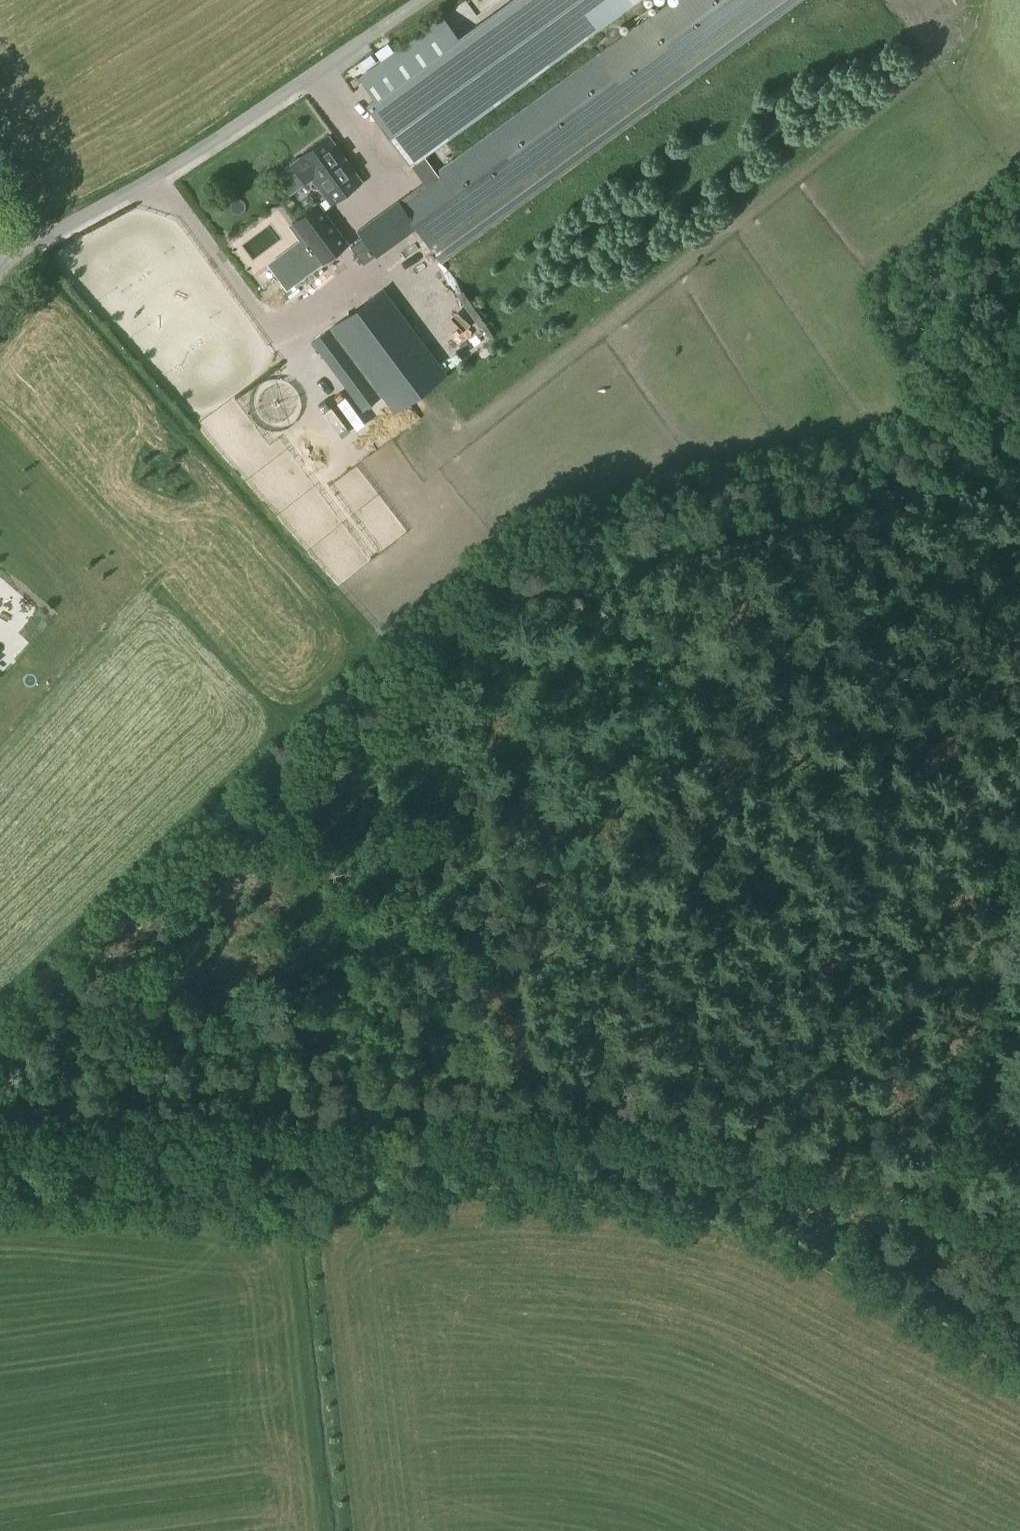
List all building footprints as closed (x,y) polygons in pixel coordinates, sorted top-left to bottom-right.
[(397,204),(439,261),(797,0),(678,0),(437,175),(423,155),(636,0),(515,0),(458,41),(442,19),(359,79),(375,101),(367,107),(423,184),(397,204)] [(350,83),(354,89),(361,84),(356,78),(350,83)] [(311,179),(326,199),(318,205),(317,204),(292,223),(322,264),(347,245),(322,210),(329,204),(330,205),(361,182),(328,137),(291,165),(305,184),(311,179)] [(423,330),(468,297),(454,279),(410,311),(423,330)] [(381,290),(332,327),(382,395),(395,412),(444,375),(381,290)] [(382,395),(332,327),(313,342),(363,409),(382,395)]
